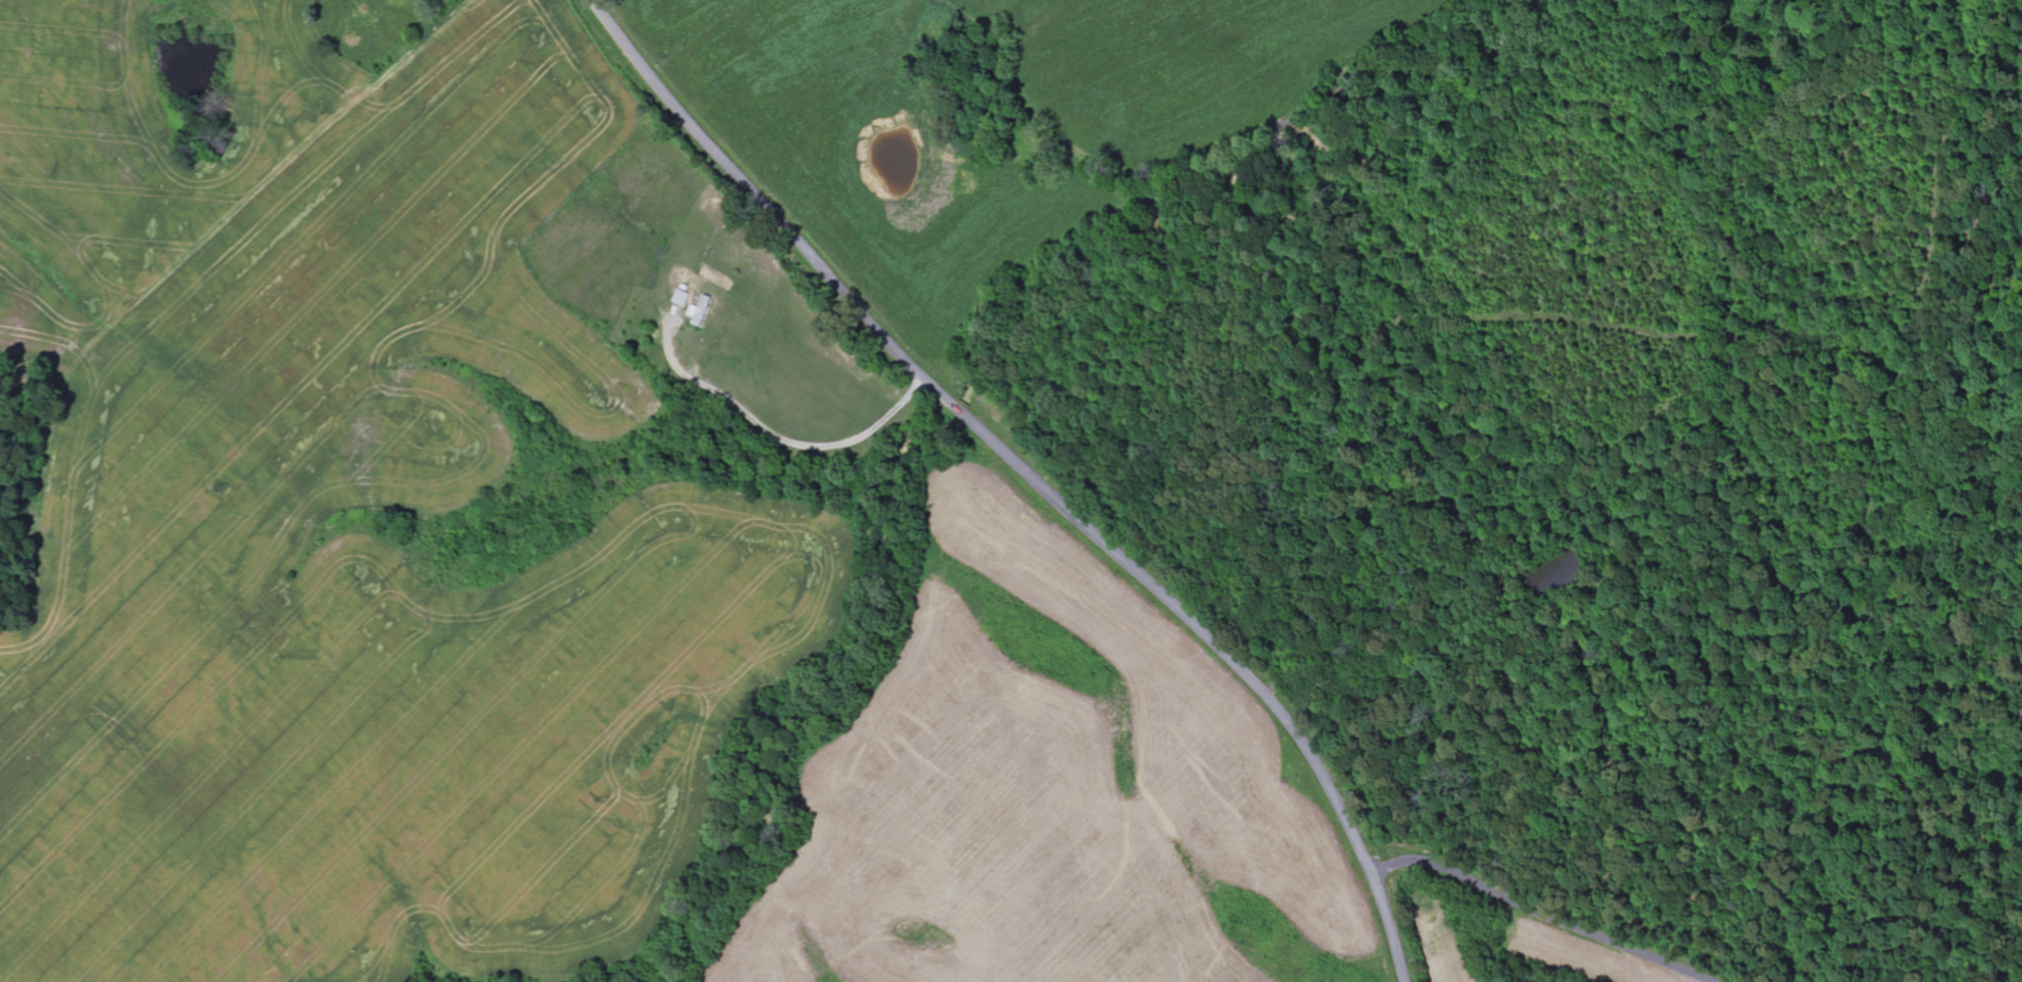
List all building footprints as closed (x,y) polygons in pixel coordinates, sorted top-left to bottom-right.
[(692,294),(680,290),(675,303),(687,307),(692,294)] [(698,318),(696,324),(705,327),(715,299),(706,296),(701,307),(694,305),(690,315),(698,318)]
